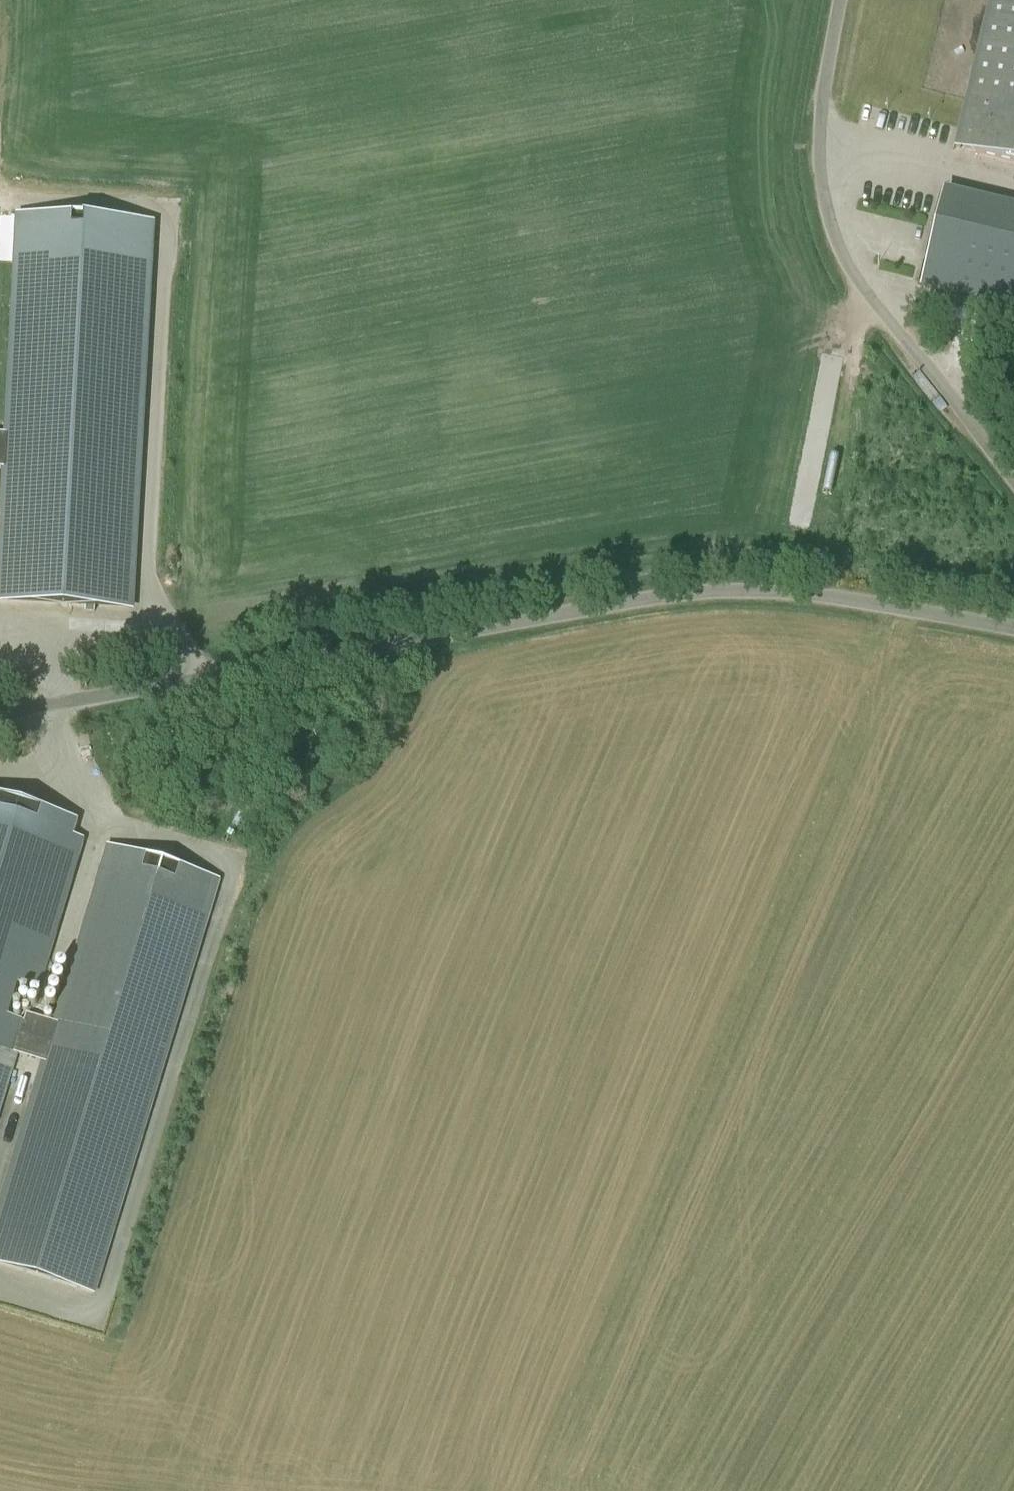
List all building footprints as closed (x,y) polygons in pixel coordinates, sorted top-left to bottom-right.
[(1013,93),(1013,0),(991,0),(971,83),(1013,93)] [(971,83),(955,148),(1013,162),(1013,93),(971,83)] [(956,296),(980,198),(944,189),(920,288),(956,296)] [(81,215),(103,217),(104,207),(82,205),(81,215)] [(134,610),(155,222),(16,214),(4,435),(2,469),(0,504),(0,603),(134,610)] [(23,1036),(47,1043),(53,1022),(31,1015),(83,842),(72,839),(77,822),(42,812),(1,799),(0,799),(0,1110),(23,1036)] [(53,1022),(47,1043),(0,1200),(0,1265),(95,1293),(219,879),(106,845),(53,1022)]
